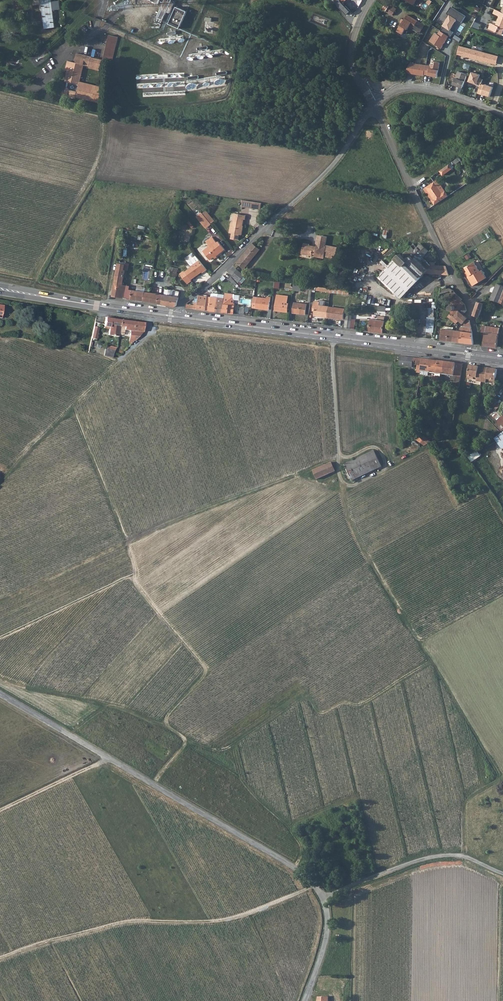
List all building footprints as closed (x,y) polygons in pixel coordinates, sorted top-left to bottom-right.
[(55,27),(52,0),(42,0),(45,28),(55,27)] [(174,3),(166,0),(165,0),(157,17),(163,20),(167,11),(170,12),(174,3)] [(386,11),(391,5),(384,0),(378,0),(376,4),(386,11)] [(397,8),(391,5),(386,11),(391,15),(394,12),(397,8)] [(180,28),(187,11),(176,6),(169,24),(180,28)] [(444,27),(442,31),(449,36),(450,36),(453,32),(450,30),(456,20),(461,23),(466,16),(451,7),(447,14),(449,15),(442,25),(444,27)] [(501,12),(496,23),(497,24),(497,25),(494,24),(491,30),(502,34),(502,32),(502,13),(501,12)] [(424,25),(407,14),(404,20),(402,19),(400,22),(402,23),(398,31),(403,34),(406,28),(408,29),(409,27),(414,30),(414,29),(420,33),(424,25)] [(442,31),(440,31),(438,34),(435,32),(430,41),(441,48),(449,36),(442,31)] [(112,62),(118,37),(110,35),(103,60),(92,57),(77,53),(75,60),(77,60),(76,63),(71,61),(68,61),(66,70),(68,70),(65,81),(68,82),(67,82),(67,85),(66,87),(64,89),(62,94),(68,96),(76,98),(76,97),(100,103),(104,88),(80,82),(84,64),(89,66),(89,67),(106,72),(108,61),(112,62)] [(472,49),(459,46),(457,54),(483,61),(488,62),(490,55),(485,53),(482,52),(481,52),(478,52),(478,51),(477,50),(477,51),(472,50),(472,49)] [(498,56),(490,54),(490,55),(488,62),(496,64),(498,56)] [(411,62),(405,73),(424,76),(424,75),(426,65),(413,63),(413,62),(411,62)] [(426,64),(426,65),(424,75),(437,77),(439,62),(435,62),(434,65),(430,64),(430,65),(426,64)] [(467,74),(458,71),(454,82),(456,83),(455,85),(462,88),(467,74)] [(480,75),(472,72),(469,82),(480,86),(481,83),(483,79),(479,78),(480,75)] [(490,96),(493,87),(485,84),(485,85),(481,83),(480,86),(478,93),(482,94),(482,93),(490,96)] [(341,122),(335,120),(332,130),(338,131),(341,122)] [(449,164),(440,171),(443,175),(452,168),(449,164)] [(431,177),(423,183),(426,187),(434,182),(435,182),(431,177)] [(435,182),(434,182),(442,193),(445,191),(438,180),(435,182)] [(434,182),(426,187),(434,199),(432,200),(435,205),(448,196),(445,191),(442,193),(434,182)] [(426,187),(424,189),(432,200),(434,199),(426,187)] [(245,215),(235,213),(233,222),(232,221),(230,233),(232,233),(231,239),(238,240),(239,234),(242,235),(243,225),(241,225),(242,219),(244,219),(245,215)] [(205,216),(200,220),(207,228),(211,224),(205,216)] [(325,246),(327,237),(323,236),(323,239),(317,238),(316,243),(317,244),(316,246),(316,248),(309,246),(309,245),(309,244),(304,243),(302,254),(312,256),(312,254),(315,255),(314,256),(324,258),(325,251),(327,251),(326,257),(335,259),(337,247),(326,245),(326,246),(325,246)] [(218,241),(217,242),(213,237),(207,242),(209,246),(203,251),(210,260),(214,257),(216,255),(216,256),(225,249),(218,241)] [(170,244),(163,242),(158,260),(165,262),(170,244)] [(249,248),(256,253),(260,249),(253,243),(249,248)] [(431,273),(430,273),(449,275),(446,266),(439,265),(433,265),(434,262),(432,262),(431,265),(430,265),(422,257),(428,251),(421,243),(417,247),(415,250),(411,246),(402,255),(400,254),(379,276),(401,298),(428,270),(431,273)] [(244,268),(256,253),(249,248),(237,263),(239,265),(244,268)] [(189,262),(191,266),(199,260),(196,256),(189,261),(189,262)] [(199,260),(191,266),(192,267),(185,271),(185,270),(180,273),(188,284),(192,281),(191,280),(202,272),(203,273),(207,270),(199,260)] [(480,271),(474,262),(465,267),(467,271),(469,275),(467,276),(473,286),(486,278),(482,270),(480,271)] [(125,264),(118,263),(116,275),(124,277),(125,270),(124,270),(125,264)] [(238,283),(244,275),(237,269),(232,276),(238,283)] [(169,272),(168,280),(176,282),(177,274),(169,272)] [(144,301),(146,292),(145,291),(130,289),(130,286),(123,285),(124,277),(116,275),(112,296),(119,297),(144,301)] [(236,285),(238,283),(232,276),(228,279),(235,286),(236,285)] [(498,283),(495,289),(493,294),(501,297),(502,291),(502,285),(498,283)] [(449,291),(451,292),(455,297),(457,294),(453,290),(450,288),(449,288),(447,288),(448,292),(449,291)] [(174,290),(173,296),(164,294),(162,304),(169,305),(176,306),(177,303),(179,297),(180,291),(174,290)] [(158,303),(162,304),(164,294),(158,293),(150,292),(146,292),(144,301),(147,302),(158,303)] [(231,295),(225,294),(224,298),(223,312),(233,314),(234,305),(233,305),(233,303),(234,299),(233,298),(231,295)] [(277,294),(275,309),(281,310),(281,311),(288,312),(289,303),(287,303),(288,296),(277,294)] [(455,306),(456,307),(459,310),(465,303),(461,300),(462,299),(457,294),(455,297),(450,303),(451,304),(452,304),(453,304),(454,304),(454,305),(455,305),(455,306)] [(501,297),(493,294),(491,299),(498,302),(501,297)] [(206,303),(207,296),(199,295),(198,303),(195,302),(194,309),(209,310),(210,304),(206,303)] [(212,311),(216,311),(218,297),(212,296),(211,297),(207,296),(206,303),(210,304),(209,310),(212,311)] [(224,298),(218,297),(216,311),(219,312),(223,312),(224,298)] [(267,298),(254,297),(253,307),(269,310),(270,297),(267,297),(267,298)] [(327,317),(328,306),(329,306),(324,305),(319,305),(320,301),(314,301),(314,308),(315,309),(315,310),(315,316),(327,317)] [(335,307),(328,306),(327,317),(344,319),(345,308),(345,306),(346,302),(336,301),(335,307)] [(473,314),(479,317),(484,304),(477,301),(473,314)] [(305,314),(307,304),(295,302),(293,313),(305,314)] [(433,308),(429,307),(427,332),(435,332),(437,302),(434,302),(433,308)] [(459,310),(456,307),(455,306),(455,305),(454,305),(454,304),(453,304),(452,304),(451,304),(450,304),(450,305),(449,305),(449,306),(449,307),(449,308),(449,309),(450,310),(451,310),(451,312),(455,315),(454,316),(453,315),(450,318),(454,322),(456,324),(458,322),(459,321),(463,324),(468,318),(464,314),(467,310),(465,303),(459,310)] [(109,335),(110,333),(118,335),(118,334),(120,326),(121,320),(105,318),(104,326),(110,327),(109,335)] [(385,320),(381,320),(372,319),(370,331),(383,332),(385,320)] [(121,320),(120,326),(124,327),(124,329),(130,330),(128,343),(130,343),(131,340),(135,341),(143,332),(132,331),(133,322),(121,320)] [(456,336),(454,335),(453,341),(466,343),(474,344),(473,333),(471,327),(470,320),(468,320),(464,325),(463,325),(462,325),(462,327),(461,327),(460,328),(460,331),(457,330),(456,336)] [(133,322),(132,331),(143,332),(144,323),(133,322)] [(493,346),(497,347),(498,334),(499,334),(500,328),(482,326),(482,332),(485,332),(483,345),(493,346)] [(444,329),(443,329),(442,340),(443,340),(448,341),(453,341),(454,335),(456,336),(457,330),(453,330),(449,330),(444,329)] [(106,349),(105,356),(112,358),(113,354),(113,353),(114,351),(106,349)] [(401,356),(399,366),(407,367),(408,357),(401,356)] [(408,357),(407,367),(412,368),(412,365),(417,366),(418,358),(408,357)] [(417,366),(417,368),(416,372),(417,373),(420,374),(421,371),(429,372),(436,373),(438,361),(418,358),(417,366)] [(438,361),(436,373),(440,374),(441,374),(450,376),(450,380),(460,381),(462,365),(438,361)] [(476,366),(469,365),(467,379),(473,379),(473,378),(477,378),(476,381),(486,383),(486,380),(490,380),(490,382),(495,383),(497,370),(494,369),(490,369),(476,366)] [(495,438),(502,449),(502,432),(495,438)] [(420,434),(416,440),(424,445),(429,443),(432,442),(430,441),(420,434)] [(381,465),(373,449),(344,464),(352,480),(381,465)] [(469,457),(472,462),(478,458),(475,453),(469,457)] [(325,464),(312,470),(317,479),(335,471),(330,462),(325,464)]
